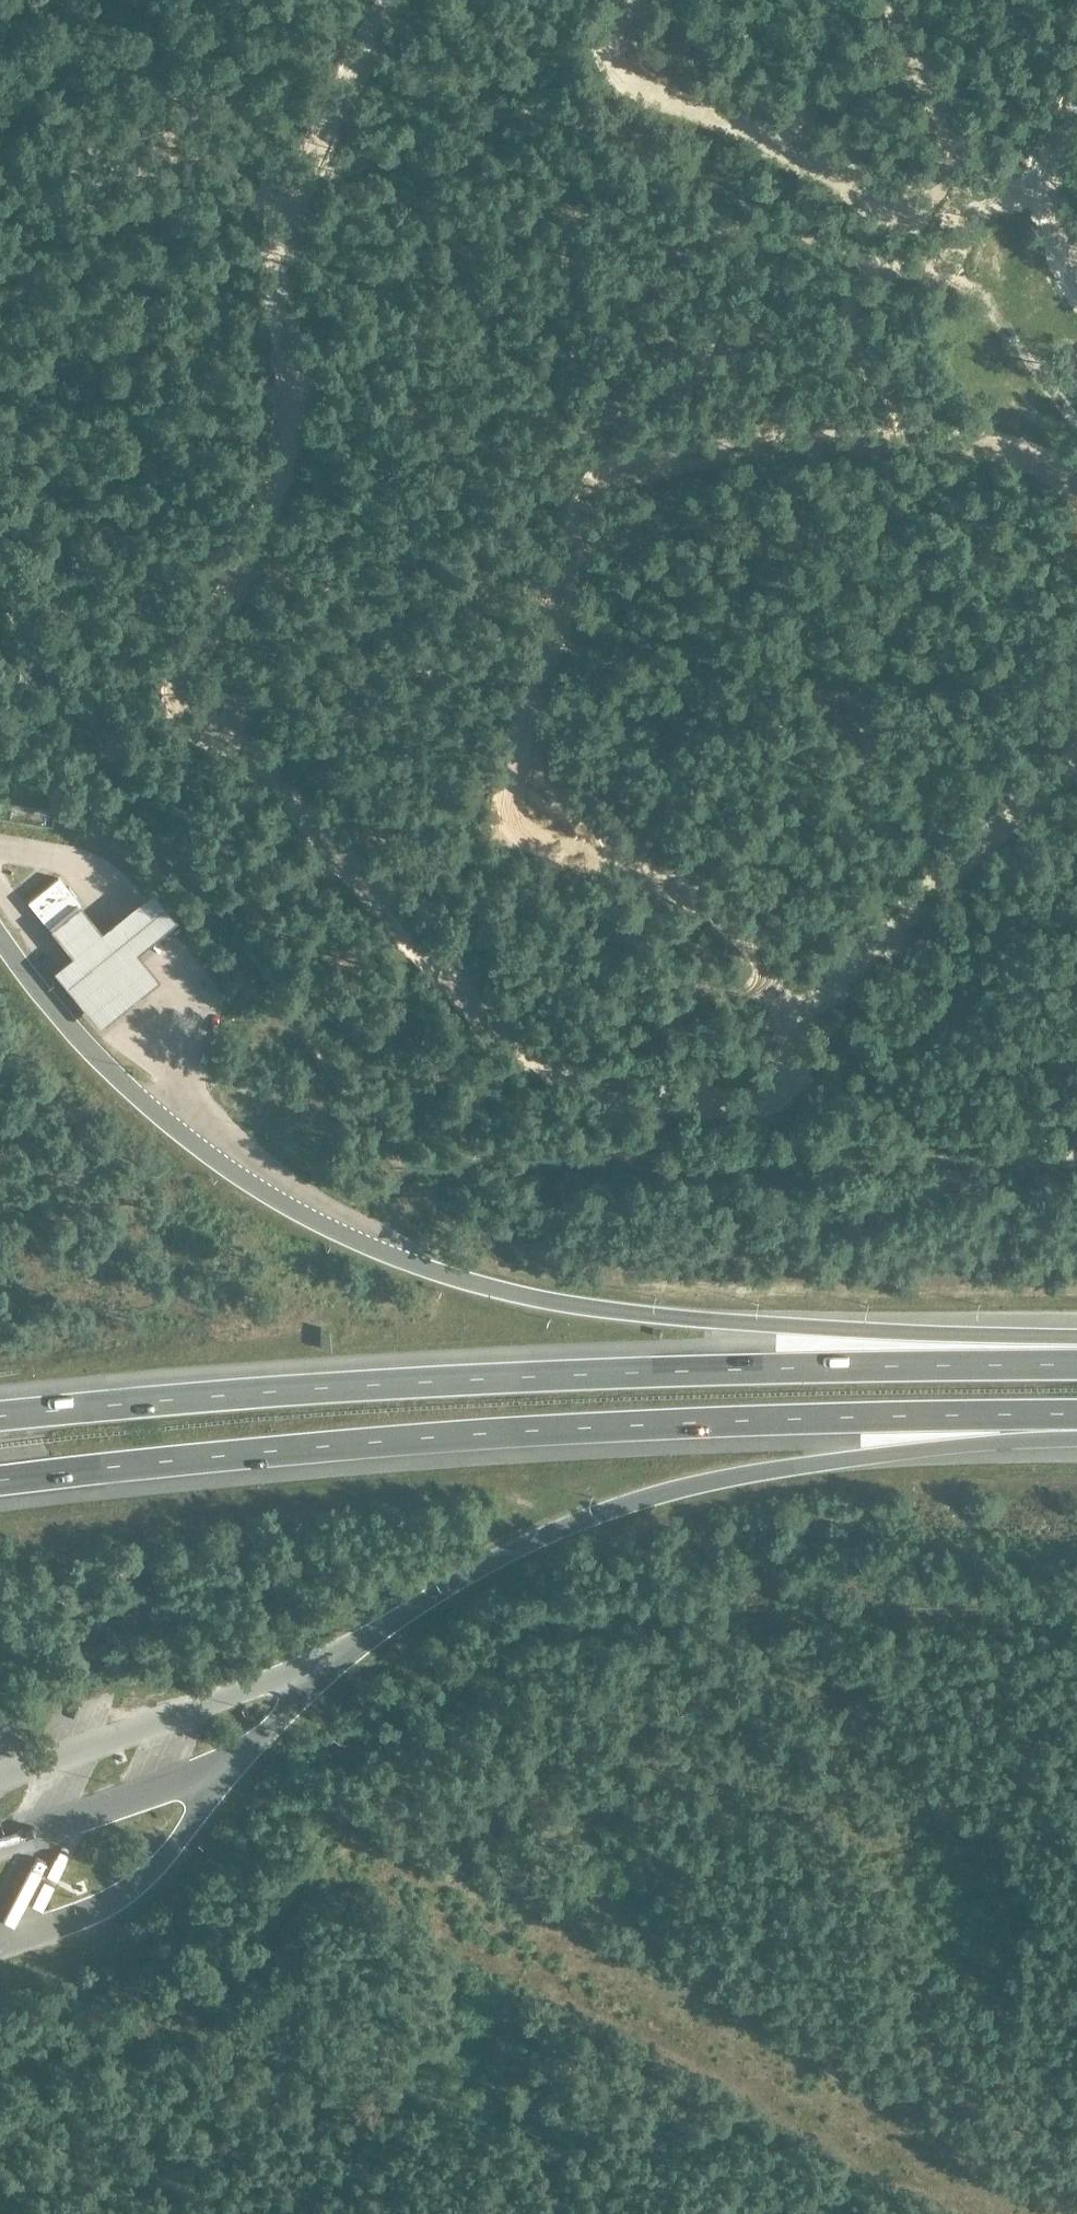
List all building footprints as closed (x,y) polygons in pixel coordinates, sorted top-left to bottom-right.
[(27,902),(51,930),(81,906),(58,877),(27,902)] [(74,905),(45,928),(67,954),(47,970),(94,1027),(152,979),(129,951),(169,919),(145,890),(95,931),(74,905)] [(12,1860),(2,1854),(0,1857),(0,1883),(12,1860)]
